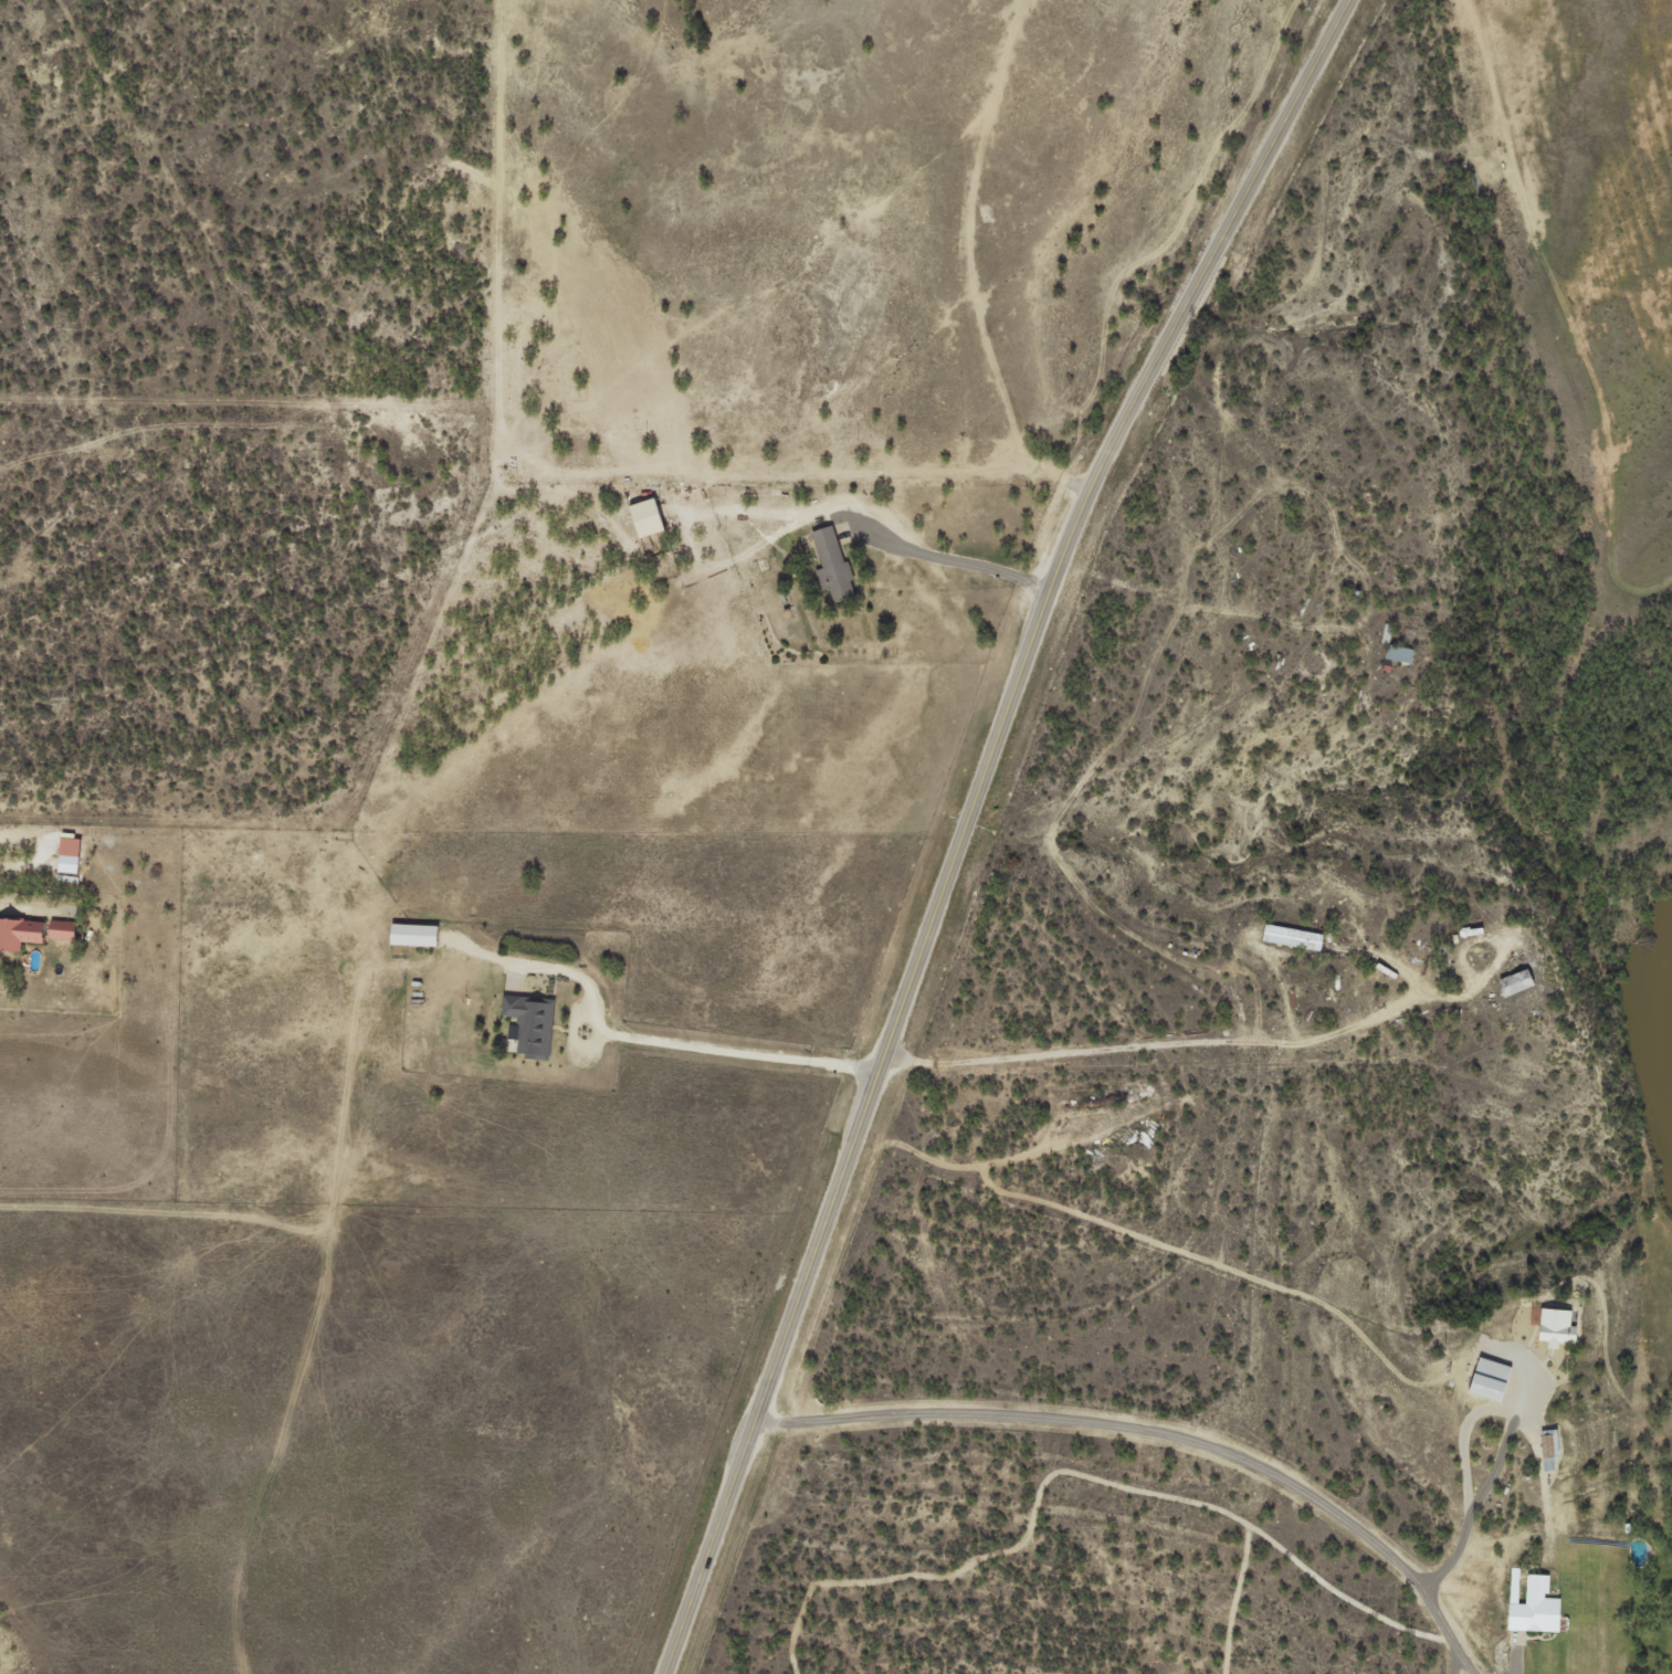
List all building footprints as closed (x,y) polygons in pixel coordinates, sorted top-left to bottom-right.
[(635,504),(642,537),(668,531),(661,498),(635,504)] [(816,531),(825,568),(819,570),(824,591),(832,589),(836,602),(859,596),(850,562),(847,563),(837,525),(816,531)] [(1396,625),(1388,623),(1384,644),(1392,645),(1396,625)] [(1415,662),(1417,649),(1389,646),(1387,660),(1415,662)] [(82,874),(84,839),(64,838),(62,873),(82,874)] [(0,919),(0,951),(25,952),(25,942),(48,943),(49,921),(0,919)] [(79,939),(80,922),(54,920),(53,938),(79,939)] [(394,945),(442,947),(442,926),(395,924),(394,945)] [(1328,936),(1269,924),(1266,941),(1324,953),(1328,936)] [(1539,987),(1534,970),(1502,980),(1507,997),(1539,987)] [(558,1000),(507,995),(505,1016),(517,1017),(515,1039),(522,1040),(520,1056),(553,1059),(558,1000)] [(1543,1340),(1552,1340),(1552,1347),(1563,1348),(1563,1341),(1582,1342),(1582,1325),(1575,1325),(1576,1308),(1544,1307),(1543,1340)] [(1516,1366),(1483,1356),(1472,1392),(1506,1402),(1516,1366)] [(1557,1469),(1557,1458),(1563,1458),(1562,1429),(1544,1430),(1546,1470),(1557,1469)] [(1512,1630),(1563,1631),(1564,1597),(1551,1596),(1552,1574),(1528,1573),(1528,1603),(1520,1603),(1520,1587),(1513,1587),(1512,1630)]
